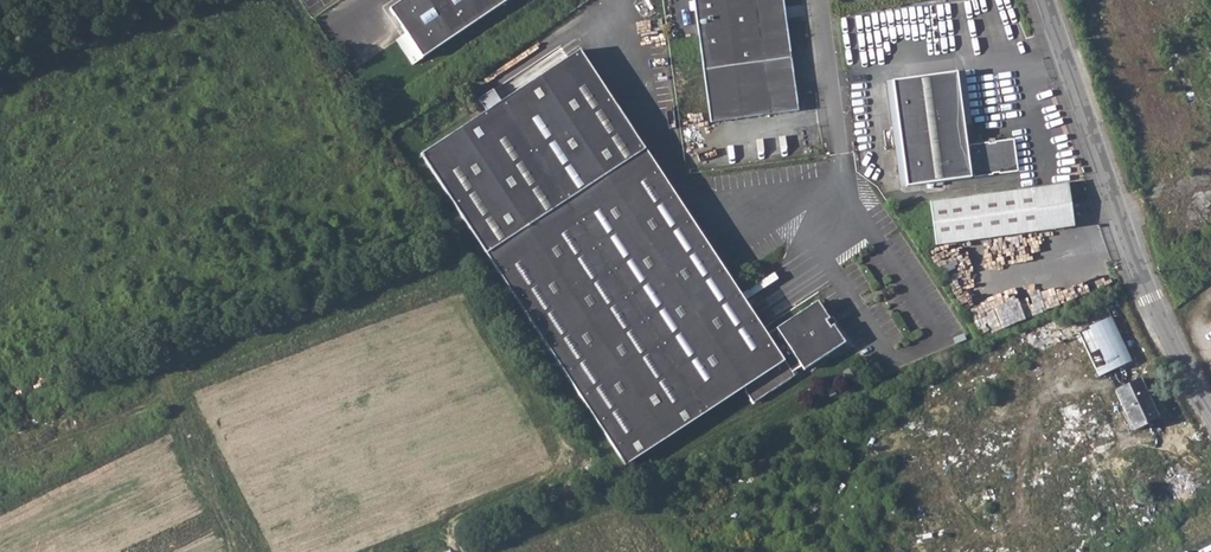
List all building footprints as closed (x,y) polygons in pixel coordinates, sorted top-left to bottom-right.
[(422,59),(509,0),(407,0),(390,12),(422,59)] [(710,122),(797,110),(783,0),(693,0),(710,122)] [(421,154),(623,468),(742,391),(750,403),(792,376),(788,372),(818,352),(821,357),(842,343),(815,302),(765,334),(582,50),(421,154)] [(955,72),(890,81),(905,186),(1017,170),(1013,138),(965,145),(955,72)] [(1067,183),(929,201),(935,246),(1063,229),(1071,218),(1067,183)] [(1071,218),(1063,229),(1073,228),(1071,218)] [(1073,317),(1071,318),(1079,335),(1098,376),(1130,362),(1102,303),(1073,317)] [(1139,380),(1115,391),(1133,431),(1157,419),(1139,380)] [(1017,551),(1044,551),(1037,536),(1014,545),(1017,551)]
